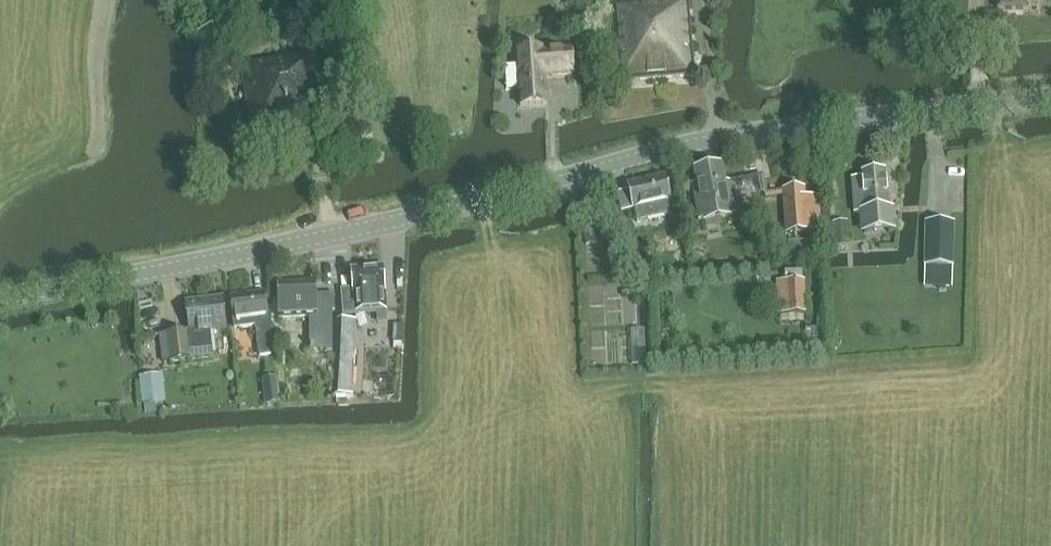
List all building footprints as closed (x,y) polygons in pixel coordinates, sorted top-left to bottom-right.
[(620,81),(694,74),(687,3),(666,5),(665,2),(627,6),(626,0),(612,0),(620,81)] [(999,11),(1050,11),(1050,0),(999,0),(999,11)] [(506,68),(507,88),(520,88),(521,106),(548,105),(546,79),(573,77),(572,50),(518,53),(518,67),(506,68)] [(326,123),(314,52),(241,64),(254,139),(303,130),(303,127),(326,123)] [(698,184),(693,185),(699,221),(704,220),(721,217),(735,214),(733,198),(730,183),(726,184),(723,166),(695,171),(698,184)] [(863,179),(852,180),(855,214),(862,213),(863,223),(864,232),(893,230),(892,221),(891,211),(888,211),(885,172),(863,174),(863,179)] [(664,176),(628,185),(630,190),(634,210),(637,223),(673,214),(664,176)] [(762,177),(730,183),(733,198),(736,198),(736,199),(762,195),(761,193),(765,193),(762,177)] [(821,231),(819,197),(806,198),(805,189),(784,191),(787,233),(821,231)] [(924,222),(923,265),(953,266),(954,223),(924,222)] [(834,224),(836,246),(849,245),(848,223),(834,224)] [(954,267),(939,266),(939,287),(953,287),(954,267)] [(383,268),(352,269),(353,293),(343,293),(344,313),(386,311),(383,268)] [(785,280),(777,281),(778,314),(807,313),(805,279),(803,279),(785,280)] [(317,295),(317,280),(279,281),(280,317),(309,316),(310,351),(333,351),(332,314),(334,314),(333,294),(317,295)] [(273,356),(266,293),(232,297),(236,330),(258,327),(261,357),(273,356)] [(190,331),(168,333),(171,361),(214,357),(211,332),(228,331),(224,299),(187,303),(190,331)] [(404,342),(405,326),(394,325),(393,342),(404,342)] [(354,343),(337,342),(336,367),(353,367),(354,343)] [(274,360),(266,361),(267,374),(276,373),(274,360)] [(325,362),(325,377),(334,378),(335,362),(325,362)] [(286,382),(284,364),(276,365),(278,382),(286,382)] [(166,403),(163,375),(141,377),(143,405),(166,403)] [(276,378),(262,380),(265,406),(280,404),(276,378)]
